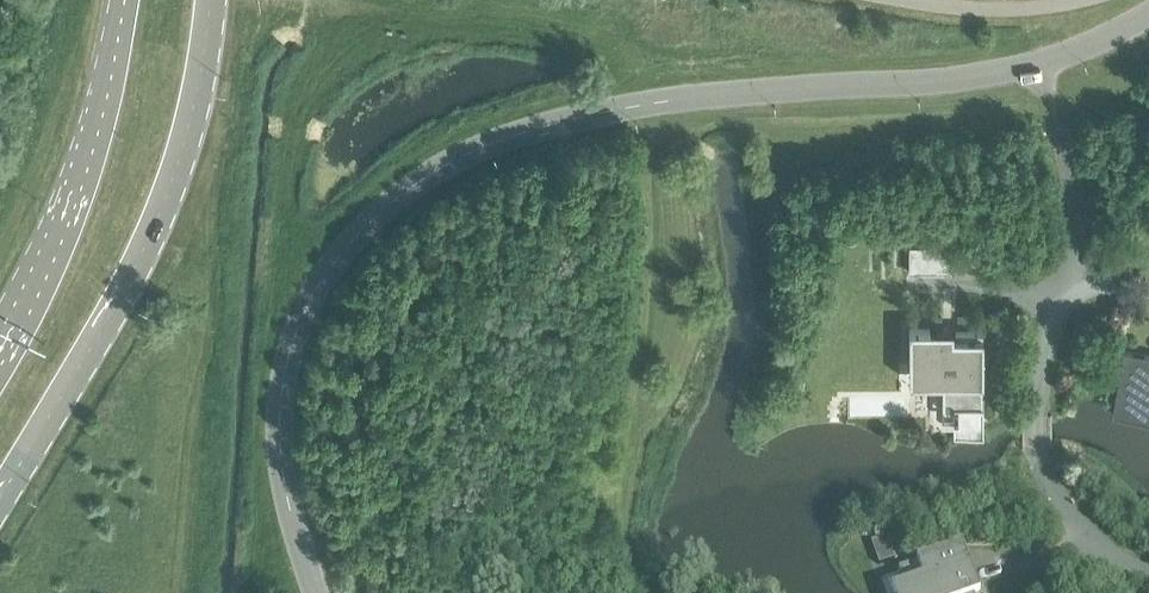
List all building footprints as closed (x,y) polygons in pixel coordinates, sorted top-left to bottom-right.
[(908,246),(908,272),(923,272),(923,246),(908,246)] [(908,329),(908,374),(941,374),(941,411),(982,411),(982,332),(955,332),(955,337),(943,337),(943,329),(908,329)] [(1148,409),(1148,356),(1123,351),(1113,402),(1148,409)] [(945,572),(904,587),(907,592),(952,592),(945,572)]
